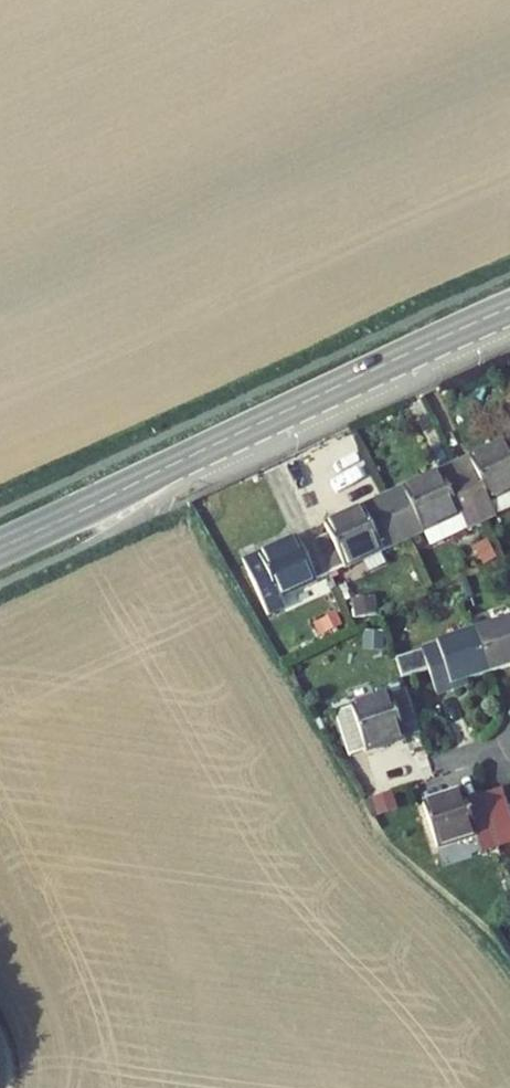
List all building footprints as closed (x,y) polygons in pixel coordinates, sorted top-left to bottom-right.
[(459,474),(481,521),(509,507),(509,451),(506,443),(455,467),(459,474)] [(455,467),(440,474),(444,481),(459,474),(455,467)] [(430,545),(481,521),(459,474),(444,481),(440,474),(404,492),(430,545)] [(315,541),(330,573),(402,540),(384,500),(326,526),(330,534),(315,541)] [(300,548),(297,540),(259,557),(244,564),(268,616),(283,608),(278,597),(330,573),(315,541),(300,548)] [(475,631),(488,671),(509,664),(509,619),(475,631)] [(437,694),(462,686),(461,680),(488,671),(475,631),(421,648),(437,694)] [(417,723),(406,689),(336,712),(350,756),(405,737),(402,728),(417,723)] [(508,808),(502,788),(481,795),(498,847),(509,843),(509,808),(508,808)] [(481,795),(465,801),(462,792),(423,805),(437,848),(476,835),(482,853),(498,847),(481,795)]
